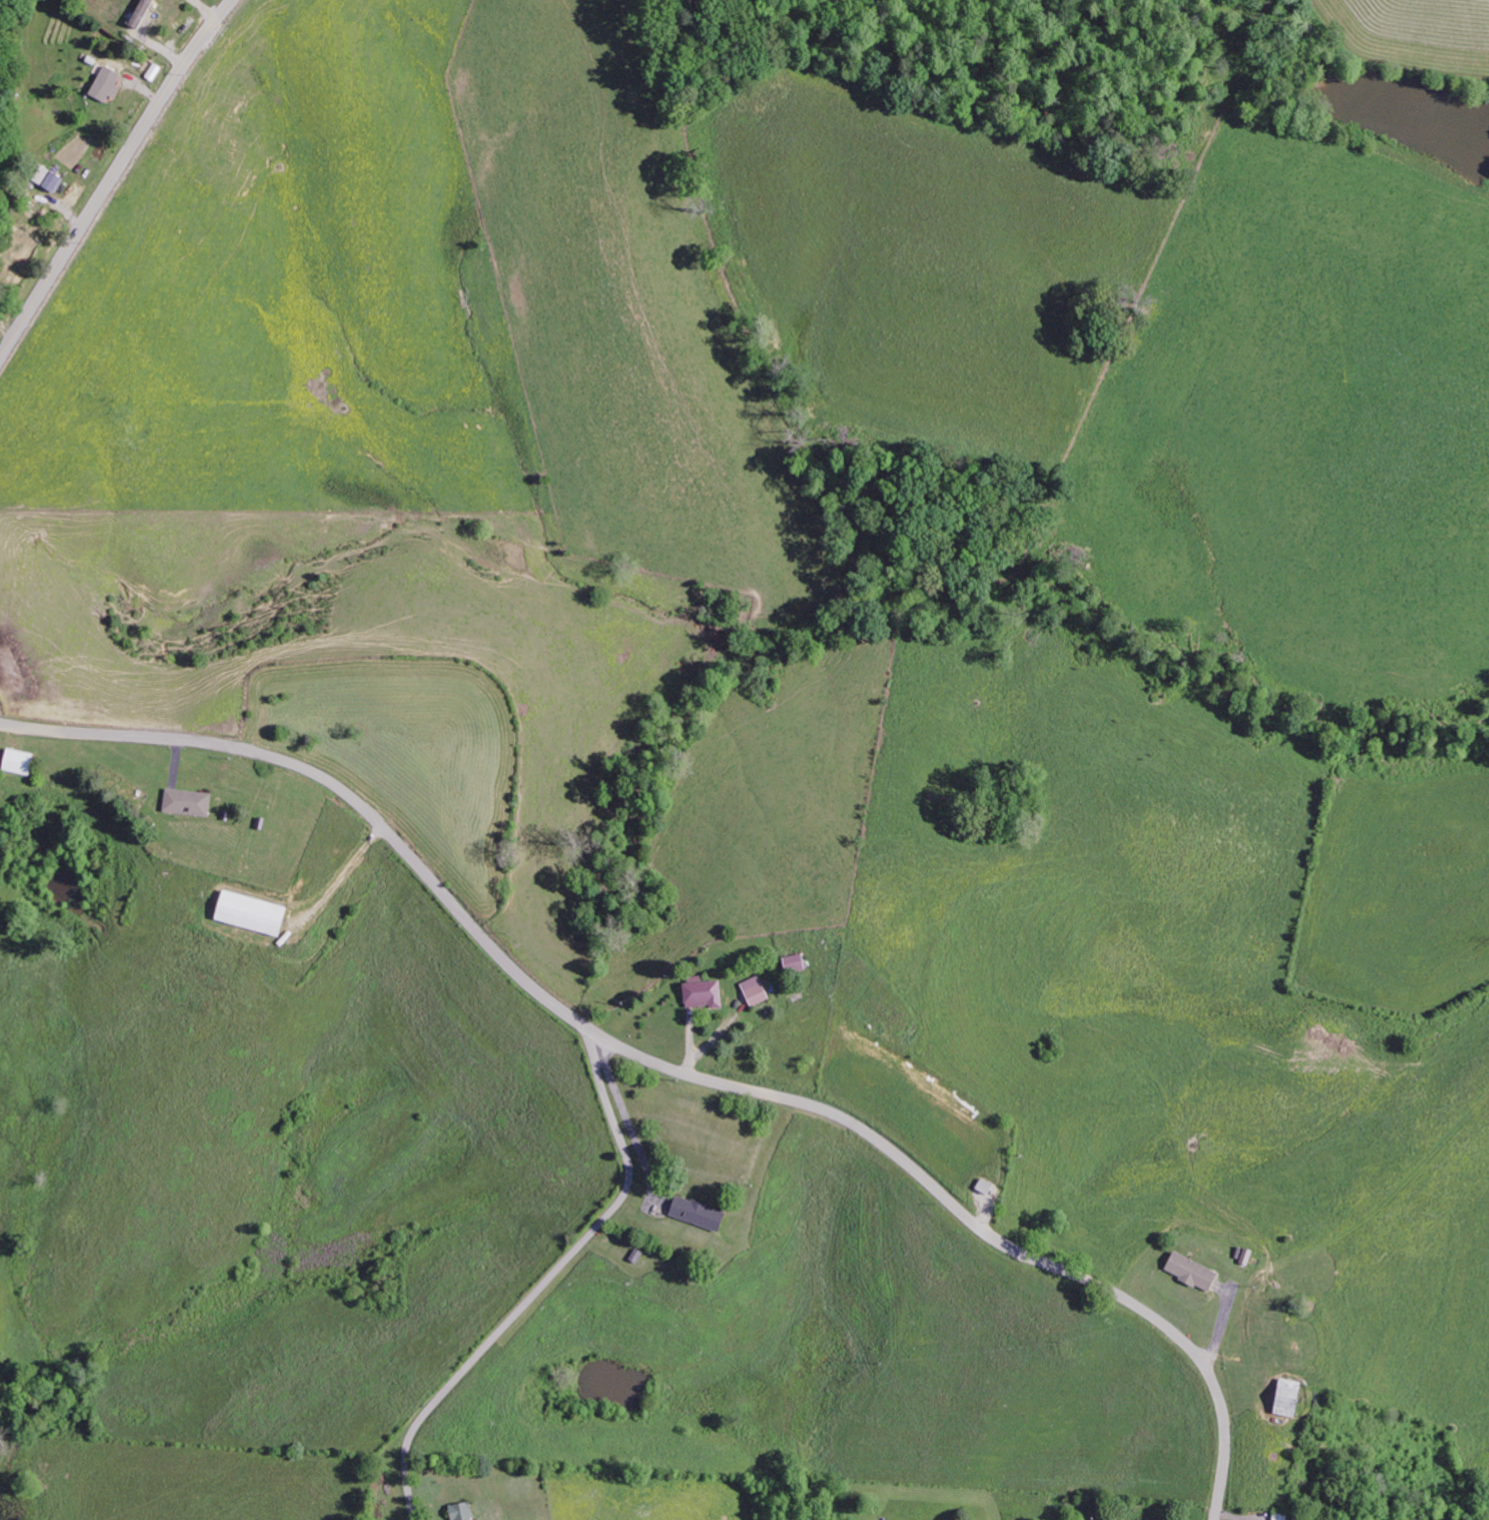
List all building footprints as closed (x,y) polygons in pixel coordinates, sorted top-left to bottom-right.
[(126,74),(106,66),(94,96),(113,104),(126,74)] [(68,178),(57,172),(48,186),(59,193),(68,178)] [(160,811),(206,815),(209,793),(162,788),(160,811)] [(210,919),(277,935),(284,905),(217,889),(210,919)] [(780,956),(781,972),(802,970),(800,953),(780,956)] [(738,982),(746,1006),(764,999),(756,975),(738,982)] [(719,1005),(717,979),(700,981),(699,977),(691,977),(692,982),(679,982),(681,1008),(719,1005)] [(665,1214),(715,1231),(723,1210),(673,1193),(665,1214)] [(1214,1272),(1170,1250),(1160,1270),(1205,1292),(1214,1272)] [(1271,1415),(1295,1415),(1296,1380),(1273,1379),(1271,1415)] [(466,1501),(447,1505),(450,1519),(469,1519),(466,1501)]
